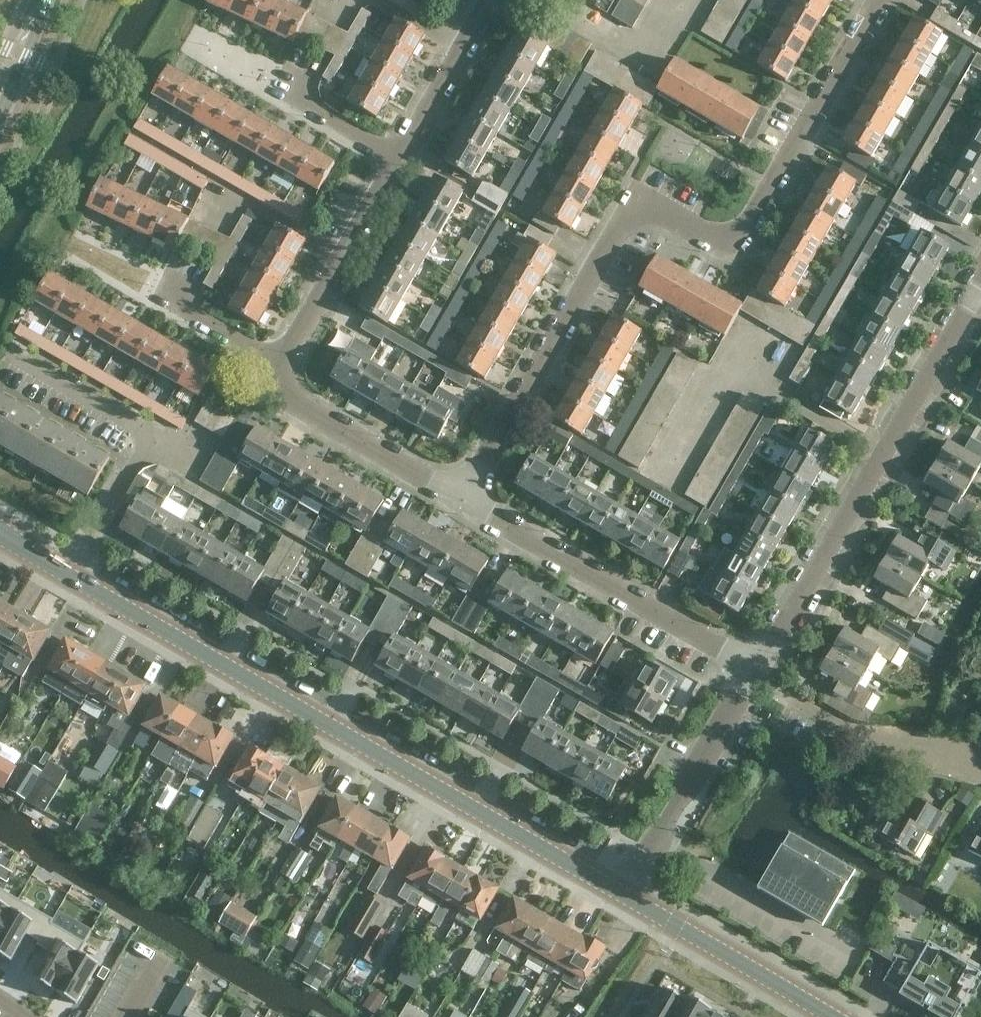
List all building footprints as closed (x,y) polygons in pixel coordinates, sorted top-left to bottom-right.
[(228,12),(233,0),(206,0),(206,1),(228,12)] [(249,22),(259,0),(233,0),(228,12),(249,22)] [(249,22),(270,32),(284,3),(278,0),(259,0),(249,22)] [(410,0),(399,0),(397,4),(419,17),(424,8),(410,0)] [(636,0),(620,0),(617,6),(638,18),(646,5),(636,0)] [(739,14),(745,4),(739,0),(719,0),(718,2),(739,14)] [(765,0),(752,0),(749,5),(759,10),(765,0)] [(794,3),(821,19),(832,0),(795,0),(794,3)] [(712,12),(734,24),(739,14),(718,2),(712,12)] [(307,14),(284,3),(270,32),(293,43),(296,37),(307,14)] [(794,3),(782,24),(809,40),(821,19),(794,3)] [(747,31),(759,10),(749,5),(737,25),(747,31)] [(638,18),(617,6),(611,16),(633,28),(638,18)] [(371,13),(362,8),(354,23),(363,28),(371,13)] [(936,8),(929,20),(951,32),(956,24),(958,21),(936,8)] [(734,24),(712,12),(706,22),(727,34),(734,24)] [(306,41),(317,19),(307,14),(296,37),(306,41)] [(943,33),(915,17),(903,39),(930,54),(943,33)] [(542,28),(536,40),(546,46),(559,24),(548,18),(542,28)] [(317,19),(306,41),(316,46),(326,23),(317,19)] [(397,19),(385,41),(412,57),(425,35),(397,19)] [(536,40),(542,28),(526,20),(520,30),(519,31),(536,40)] [(701,32),(722,44),(727,34),(706,22),(701,32)] [(325,51),(336,28),(326,23),(316,46),(325,51)] [(351,49),(363,28),(354,23),(348,33),(342,44),(351,49)] [(557,52),(570,30),(559,24),(546,46),(547,47),(557,52)] [(782,24),(770,44),(798,60),(809,40),(782,24)] [(976,36),(956,24),(951,32),(971,44),(976,36)] [(725,46),(735,51),(747,31),(737,25),(725,46)] [(325,51),(329,53),(335,55),(342,44),(348,33),(336,28),(325,51)] [(570,30),(557,52),(568,58),(581,36),(570,30)] [(547,47),(546,46),(536,40),(519,31),(506,53),(535,69),(547,47)] [(581,36),(568,58),(580,65),(592,43),(581,36)] [(976,36),(971,44),(980,49),(980,39),(976,36)] [(918,75),(930,54),(903,39),(891,59),(918,75)] [(385,41),(373,61),(400,77),(412,57),(385,41)] [(339,69),(351,49),(342,44),(335,55),(330,63),(339,69)] [(758,65),(786,81),(798,60),(770,44),(758,65)] [(964,45),(952,67),(961,72),(974,50),(964,45)] [(593,76),(595,77),(607,56),(596,50),(584,71),(593,76)] [(494,75),(522,91),(535,69),(506,53),(494,75)] [(971,65),(980,71),(980,55),(978,53),(971,65)] [(595,77),(605,83),(617,62),(607,56),(595,77)] [(906,96),(918,75),(891,59),(879,80),(906,96)] [(752,139),(767,113),(760,110),(761,109),(675,60),(657,90),(743,140),(745,135),(752,139)] [(373,61),(361,82),(389,98),(400,77),(373,61)] [(605,83),(615,89),(616,89),(628,68),(617,62),(605,83)] [(331,83),(339,69),(330,63),(322,77),(331,83)] [(152,95),(173,107),(189,79),(168,67),(152,95)] [(952,67),(940,88),(949,93),(961,72),(952,67)] [(626,95),(638,74),(628,68),(616,89),(626,95)] [(560,84),(569,89),(576,76),(567,71),(560,84)] [(581,98),(593,76),(584,71),(572,93),(581,98)] [(638,74),(626,95),(637,101),(649,80),(638,74)] [(482,96),(510,112),(522,91),(494,75),(482,96)] [(173,107),(194,119),(210,91),(189,79),(173,107)] [(647,107),(655,94),(657,90),(659,86),(649,80),(637,101),(642,105),(647,107)] [(879,80),(867,100),(895,116),(906,96),(879,80)] [(389,98),(361,82),(349,102),(377,118),(389,98)] [(569,89),(560,84),(554,95),(562,100),(569,89)] [(967,90),(959,85),(947,106),(955,111),(967,90)] [(940,88),(928,108),(937,114),(949,93),(940,88)] [(642,105),(637,101),(626,95),(616,89),(615,89),(602,111),(630,127),(642,105)] [(194,119),(214,130),(230,103),(210,91),(194,119)] [(569,119),(581,98),(572,93),(560,114),(569,119)] [(469,117),(498,133),(510,112),(482,96),(469,117)] [(867,100),(855,121),(883,137),(895,116),(867,100)] [(214,130),(235,142),(251,115),(230,103),(214,130)] [(943,131),(955,111),(947,106),(935,127),(943,131)] [(928,108),(916,129),(925,134),(937,114),(928,108)] [(602,111),(590,131),(618,147),(630,127),(602,111)] [(535,127),(544,132),(551,119),(543,114),(535,127)] [(557,139),(569,119),(560,114),(548,134),(557,139)] [(235,142),(256,154),(271,126),(251,115),(235,142)] [(457,138),(485,155),(498,133),(469,117),(457,138)] [(139,118),(134,128),(154,140),(160,130),(139,118)] [(847,158),(870,171),(876,160),(871,157),(883,137),(855,121),(843,142),(853,148),(847,158)] [(256,154),(276,166),(292,138),(271,126),(256,154)] [(544,132),(535,127),(529,138),(538,143),(544,132)] [(931,152),(943,131),(935,127),(923,147),(931,152)] [(980,154),(980,127),(969,147),(980,154)] [(916,129),(904,149),(913,155),(925,134),(916,129)] [(180,142),(160,130),(154,140),(175,152),(180,142)] [(590,131),(578,152),(606,168),(618,147),(590,131)] [(124,144),(142,154),(148,145),(130,134),(124,144)] [(545,160),(557,139),(548,134),(536,155),(545,160)] [(276,166),(296,178),(313,150),(292,138),(276,166)] [(485,155),(457,138),(444,160),(473,177),(485,155)] [(201,154),(180,142),(175,152),(196,163),(201,154)] [(142,154),(162,166),(168,156),(148,145),(142,154)] [(918,174),(919,173),(931,152),(923,147),(910,169),(918,174)] [(980,181),(980,154),(969,147),(958,167),(980,181)] [(892,170),(902,175),(913,155),(904,149),(892,170)] [(335,163),(313,150),(296,178),(319,191),(335,163)] [(578,152),(566,173),(594,188),(606,168),(578,152)] [(221,166),(201,154),(196,163),(216,175),(221,166)] [(539,171),(545,160),(536,155),(525,174),(534,180),(535,180),(540,172),(539,171)] [(162,166),(183,178),(188,168),(168,156),(162,166)] [(511,169),(520,175),(527,162),(518,157),(511,169)] [(867,175),(845,162),(839,172),(829,166),(816,188),(844,204),(856,183),(861,186),(867,175)] [(973,205),(980,191),(980,181),(958,167),(945,189),(973,205)] [(183,178),(203,189),(208,179),(188,168),(183,178)] [(520,175),(511,169),(500,189),(509,194),(520,175)] [(582,209),(594,188),(566,173),(554,193),(582,209)] [(522,201),(534,180),(525,174),(512,196),(522,201)] [(422,200),(449,216),(463,193),(435,177),(422,200)] [(87,207),(110,218),(123,189),(101,178),(87,207)] [(262,190),(242,178),(237,187),(257,199),(262,190)] [(478,191),(502,205),(509,194),(500,189),(484,180),(478,191)] [(816,188),(804,209),(832,225),(844,204),(816,188)] [(110,218),(130,228),(144,199),(123,189),(110,218)] [(973,205),(945,189),(933,210),(961,226),(973,205)] [(283,202),(262,190),(257,199),(278,210),(283,202)] [(892,200),(914,213),(920,203),(898,190),(892,200)] [(502,205),(478,191),(471,201),(487,210),(496,215),(502,205)] [(560,223),(571,230),(582,209),(554,193),(543,213),(538,210),(532,221),(554,234),(560,223)] [(874,222),(887,200),(877,195),(864,216),(874,222)] [(130,228),(152,238),(165,209),(144,199),(130,228)] [(410,221),(437,237),(449,216),(422,200),(410,221)] [(892,200),(886,211),(894,215),(908,223),(914,213),(892,200)] [(305,214),(283,202),(278,210),(300,223),(305,214)] [(188,220),(165,209),(152,238),(175,248),(178,243),(188,220)] [(804,209),(792,229),(820,245),(832,225),(804,209)] [(487,210),(476,231),(484,236),(496,215),(487,210)] [(253,220),(243,215),(235,229),(244,235),(253,220)] [(863,242),(874,222),(864,216),(853,237),(863,242)] [(882,218),(873,233),(882,238),(890,223),(882,218)] [(198,224),(188,220),(178,243),(187,247),(198,224)] [(397,243),(425,259),(437,237),(410,221),(397,243)] [(508,226),(498,221),(486,242),(495,248),(508,226)] [(197,252),(208,228),(198,224),(187,247),(197,252)] [(306,241),(278,225),(265,247),(293,263),(306,241)] [(552,238),(530,225),(524,236),(528,239),(516,260),(544,276),(556,254),(546,248),(552,238)] [(207,256),(218,233),(208,228),(197,252),(207,256)] [(232,255),(244,235),(235,229),(230,238),(223,250),(232,255)] [(792,229),(781,250),(808,266),(820,245),(792,229)] [(470,261),(478,247),(484,236),(476,231),(469,242),(461,256),(470,261)] [(908,253),(936,269),(949,247),(921,231),(908,253)] [(207,256),(210,258),(217,261),(223,250),(230,238),(218,233),(207,256)] [(851,263),(863,242),(853,237),(841,257),(851,263)] [(870,239),(861,254),(869,259),(878,244),(870,239)] [(483,268),(495,248),(486,242),(474,263),(483,268)] [(425,259),(397,243),(385,264),(413,280),(425,259)] [(265,247),(254,267),(282,283),(293,263),(265,247)] [(220,276),(232,255),(223,250),(217,261),(211,271),(220,276)] [(781,250),(768,271),(796,286),(808,266),(781,250)] [(639,287),(725,336),(740,310),(742,305),(650,253),(635,278),(642,282),(639,287)] [(896,274),(924,290),(936,269),(908,253),(896,274)] [(861,254),(853,269),(861,274),(869,259),(861,254)] [(839,284),(851,263),(841,257),(829,278),(839,284)] [(516,260),(504,280),(532,296),(544,276),(516,260)] [(451,274),(460,279),(467,267),(458,261),(451,274)] [(471,289),(483,268),(474,263),(462,284),(471,289)] [(373,286),(400,302),(413,280),(385,264),(373,286)] [(254,267),(242,288),(270,304),(282,283),(254,267)] [(212,289),(220,276),(211,271),(203,284),(212,289)] [(784,307),(796,286),(768,271),(757,291),(763,295),(773,301),(784,307)] [(34,301),(54,313),(70,285),(50,273),(34,301)] [(460,279),(451,274),(444,285),(453,290),(460,279)] [(884,295),(912,311),(924,290),(896,274),(884,295)] [(827,304),(839,284),(829,278),(817,298),(827,304)] [(504,280),(492,301),(520,317),(532,296),(504,280)] [(845,281),(837,296),(845,301),(854,286),(845,281)] [(459,310),(471,289),(462,284),(450,304),(459,310)] [(54,313),(75,324),(91,297),(70,285),(54,313)] [(360,307),(388,323),(400,302),(373,286),(360,307)] [(258,325),(270,304),(242,288),(230,309),(258,325)] [(752,288),(742,305),(740,310),(751,316),(763,295),(757,291),(752,288)] [(763,295),(751,316),(761,322),(773,301),(763,295)] [(872,316),(900,332),(912,311),(884,295),(872,316)] [(837,296),(828,311),(836,316),(845,301),(837,296)] [(75,324),(96,336),(112,309),(91,297),(75,324)] [(815,325),(827,304),(817,298),(805,319),(815,325)] [(492,301),(480,322),(508,338),(520,317),(492,301)] [(784,307),(773,301),(761,322),(772,328),(784,307)] [(426,317),(435,322),(442,309),(433,304),(426,317)] [(447,330),(459,310),(450,304),(438,325),(447,330)] [(794,313),(784,307),(772,328),(782,334),(794,313)] [(96,336),(116,348),(132,321),(112,309),(96,336)] [(804,319),(795,313),(794,313),(782,334),(792,340),(804,319)] [(641,332),(613,316),(602,337),(629,353),(641,332)] [(860,337),(888,353),(900,332),(872,316),(860,337)] [(361,329),(382,341),(384,337),(389,329),(368,317),(361,329)] [(435,322),(426,317),(420,328),(428,333),(435,322)] [(815,325),(805,319),(804,319),(792,340),(803,346),(815,325)] [(116,348),(137,360),(152,332),(132,321),(116,348)] [(480,322),(468,343),(496,358),(508,338),(480,322)] [(822,322),(813,337),(821,342),(830,327),(822,322)] [(15,333),(15,334),(36,345),(41,336),(20,324),(15,333)] [(435,351),(447,330),(438,325),(426,345),(435,351)] [(410,341),(389,329),(384,337),(405,349),(410,341)] [(137,360),(158,372),(173,344),(152,332),(137,360)] [(602,337),(590,357),(617,373),(629,353),(602,337)] [(813,337),(804,352),(812,357),(821,342),(813,337)] [(848,357),(876,374),(888,353),(860,337),(848,357)] [(405,349),(426,361),(431,353),(410,341),(405,349)] [(484,379),(496,358),(468,343),(457,363),(484,379)] [(158,372),(178,384),(193,356),(173,344),(158,372)] [(665,344),(652,366),(661,371),(674,350),(665,344)] [(354,391),(370,363),(348,350),(332,378),(354,391)] [(672,362),(693,374),(699,364),(678,352),(672,362)] [(426,361),(446,373),(447,373),(451,365),(431,353),(426,361)] [(200,397),(202,393),(216,369),(193,356),(178,384),(200,397)] [(590,357),(578,378),(605,394),(617,373),(590,357)] [(836,378),(864,394),(876,374),(848,357),(836,378)] [(790,378),(801,384),(813,364),(809,362),(809,363),(801,358),(790,378)] [(693,374),(672,362),(666,372),(687,385),(693,374)] [(370,363),(354,391),(375,403),(390,375),(370,363)] [(465,389),(472,377),(451,365),(447,373),(446,373),(444,376),(465,389)] [(652,366),(640,387),(649,392),(661,371),(652,366)] [(687,385),(666,372),(660,383),(681,395),(687,385)] [(390,375),(375,403),(396,415),(411,387),(390,375)] [(578,378),(566,399),(593,415),(605,394),(578,378)] [(864,394),(836,378),(824,399),(844,410),(852,415),(864,394)] [(681,395),(660,383),(654,393),(675,405),(681,395)] [(411,387),(396,415),(416,427),(432,399),(411,387)] [(640,387),(629,407),(638,412),(649,392),(640,387)] [(675,405),(654,393),(648,404),(669,416),(675,405)] [(743,393),(738,402),(759,414),(765,405),(743,393)] [(109,458),(0,395),(0,444),(88,495),(109,458)] [(432,399),(416,427),(437,439),(453,411),(432,399)] [(554,418),(582,434),(593,415),(566,399),(554,418)] [(824,399),(819,407),(839,419),(844,410),(824,399)] [(207,400),(194,422),(204,427),(217,405),(207,400)] [(738,402),(732,412),(753,424),(759,414),(738,402)] [(648,404),(642,414),(663,426),(669,416),(648,404)] [(217,405),(204,427),(214,433),(227,411),(217,405)] [(186,420),(164,407),(159,416),(181,429),(186,420)] [(629,407),(617,428),(626,433),(638,412),(629,407)] [(756,429),(764,433),(764,432),(768,434),(780,413),(769,407),(756,429)] [(227,411),(214,433),(224,439),(225,439),(237,417),(227,411)] [(732,412),(726,423),(748,435),(753,424),(732,412)] [(663,426),(642,414),(636,424),(657,437),(663,426)] [(234,445),(247,423),(237,417),(225,439),(234,445)] [(261,472),(279,440),(258,428),(257,429),(247,423),(234,445),(244,451),(241,460),(261,472)] [(726,423),(720,433),(741,445),(748,435),(726,423)] [(573,436),(553,424),(546,435),(567,447),(569,444),(573,436)] [(657,437),(636,424),(630,435),(651,447),(657,437)] [(617,428),(605,449),(614,454),(626,433),(617,428)] [(744,450),(752,454),(764,433),(756,429),(744,450)] [(794,451),(822,467),(835,445),(807,429),(794,451)] [(720,433),(714,443),(736,455),(741,445),(720,433)] [(630,435),(624,445),(645,457),(651,447),(630,435)] [(589,456),(594,448),(573,436),(569,444),(589,456)] [(970,483),(980,467),(980,468),(980,444),(970,438),(963,450),(948,441),(935,463),(970,483)] [(244,451),(234,445),(225,439),(224,439),(218,449),(240,461),(241,460),(240,459),(244,451)] [(279,440),(261,472),(282,483),(300,452),(279,440)] [(714,443),(708,454),(730,466),(736,455),(714,443)] [(645,457),(624,445),(618,456),(639,468),(645,457)] [(594,448),(589,456),(610,468),(614,460),(615,460),(594,448)] [(212,460),(233,472),(240,461),(218,449),(212,460)] [(732,470),(740,475),(752,454),(744,450),(732,470)] [(783,471),(810,487),(822,467),(794,451),(783,471)] [(298,502),(302,495),(303,496),(321,464),(300,452),(282,483),(282,484),(278,490),(298,502)] [(708,454),(703,464),(724,476),(730,466),(708,454)] [(535,498),(536,496),(538,497),(554,469),(532,457),(517,484),(526,490),(525,492),(526,495),(532,499),(535,498)] [(205,471),(227,483),(233,472),(212,460),(205,471)] [(614,460),(610,468),(631,480),(636,472),(615,460),(614,460)] [(970,483),(935,463),(923,484),(939,492),(932,504),(966,525),(977,506),(962,498),(970,483)] [(174,485),(180,476),(159,464),(154,473),(174,485)] [(321,464),(303,496),(323,507),(341,476),(321,464)] [(703,464),(697,474),(718,486),(724,476),(703,464)] [(554,469),(538,497),(559,509),(575,481),(554,469)] [(720,491),(728,495),(740,475),(732,470),(720,491)] [(200,481),(221,493),(227,483),(205,471),(200,481)] [(771,492),(798,508),(810,487),(783,471),(771,492)] [(636,472),(631,480),(652,492),(656,484),(636,472)] [(138,474),(127,494),(137,500),(121,529),(142,541),(160,510),(140,498),(150,481),(138,474)] [(697,474),(690,485),(712,497),(718,486),(697,474)] [(180,476),(174,485),(195,497),(201,488),(180,476)] [(341,476),(323,507),(344,519),(362,488),(341,476)] [(575,481),(559,509),(580,521),(596,493),(575,481)] [(656,484),(652,492),(673,503),(677,495),(656,484)] [(706,507),(712,497),(690,485),(685,495),(706,507)] [(216,509),(221,500),(201,488),(195,497),(216,509)] [(345,564),(356,571),(384,524),(373,518),(384,500),(381,499),(383,496),(382,494),(375,490),(372,490),(371,493),(362,488),(344,519),(364,531),(345,564)] [(728,495),(720,491),(709,510),(710,511),(709,512),(711,514),(711,513),(716,516),(728,495)] [(759,513),(786,529),(798,508),(771,492),(759,513)] [(596,493),(580,521),(601,533),(617,505),(596,493)] [(262,517),(268,508),(247,495),(241,505),(262,517)] [(677,495),(673,503),(693,515),(698,507),(677,495)] [(221,500),(216,509),(236,521),(242,512),(221,500)] [(617,505),(601,533),(621,545),(637,517),(617,505)] [(268,508),(262,517),(284,529),(289,520),(268,508)] [(691,530),(699,535),(711,514),(709,512),(710,511),(709,510),(704,508),(691,530)] [(160,510),(142,541),(163,553),(181,522),(160,510)] [(242,512),(236,521),(258,533),(263,524),(242,512)] [(384,524),(356,571),(367,577),(387,544),(397,550),(390,563),(400,569),(407,556),(425,524),(404,512),(393,530),(384,524)] [(747,534),(774,550),(786,529),(759,513),(747,534)] [(637,517),(621,545),(642,557),(658,529),(637,517)] [(289,520),(284,529),(304,541),(309,532),(289,520)] [(181,522),(163,553),(184,565),(202,534),(181,522)] [(428,568),(446,536),(425,524),(407,556),(428,568)] [(663,569),(679,541),(658,529),(642,557),(663,569)] [(680,550),(688,555),(699,535),(691,530),(680,550)] [(309,532),(304,541),(325,553),(330,544),(309,532)] [(886,558),(921,578),(930,562),(945,570),(955,552),(920,533),(914,544),(898,536),(886,558)] [(202,534),(184,565),(204,577),(223,546),(202,534)] [(734,555),(762,571),(774,550),(747,534),(734,555)] [(243,557),(225,589),(247,602),(263,574),(274,580),(295,542),(283,536),(264,569),(243,557)] [(446,536),(428,568),(449,580),(467,548),(446,536)] [(295,542),(274,580),(285,586),(269,615),(289,626),(307,594),(287,583),(306,549),(295,542)] [(223,546),(204,577),(225,589),(243,557),(223,546)] [(467,548),(449,580),(469,591),(451,621),(463,628),(487,586),(477,580),(488,560),(467,548)] [(688,555),(680,550),(668,571),(679,577),(691,557),(688,555)] [(723,575),(751,591),(762,571),(734,555),(723,575)] [(921,578),(886,558),(874,578),(889,587),(882,599),(917,619),(927,601),(912,592),(921,578)] [(341,582),(347,572),(327,560),(321,570),(341,582)] [(347,572),(341,582),(362,594),(368,584),(347,572)] [(487,586),(463,628),(474,634),(491,604),(511,616),(530,584),(508,572),(497,592),(487,586)] [(751,591),(723,575),(710,596),(738,613),(751,591)] [(410,598),(416,588),(395,576),(389,586),(410,598)] [(530,584),(511,616),(532,628),(550,596),(530,584)] [(416,588),(410,598),(431,610),(437,600),(416,588)] [(307,594),(289,626),(309,638),(327,606),(307,594)] [(349,618),(330,650),(352,662),(368,634),(379,640),(383,633),(400,603),(388,596),(369,630),(349,618)] [(550,596),(532,628),(553,640),(571,608),(550,596)] [(10,608),(6,606),(7,604),(0,600),(0,626),(10,608)] [(398,680),(416,648),(396,636),(411,609),(400,603),(383,633),(393,639),(376,667),(398,680)] [(327,606),(309,638),(330,650),(349,618),(327,606)] [(0,626),(0,649),(4,642),(13,647),(31,617),(16,609),(15,611),(10,608),(0,626)] [(574,652),(592,620),(571,608),(553,640),(574,652)] [(49,631),(48,630),(44,628),(46,626),(31,617),(13,647),(3,665),(23,677),(49,631)] [(449,639),(455,630),(433,617),(428,627),(449,639)] [(872,673),(881,657),(891,663),(900,647),(906,650),(915,634),(886,618),(878,631),(867,625),(860,637),(845,628),(832,650),(867,671),(868,670),(872,673)] [(592,620),(574,652),(595,664),(613,633),(592,620)] [(455,630),(449,639),(470,651),(475,641),(455,630)] [(515,658),(520,649),(499,636),(494,646),(515,658)] [(66,641),(41,686),(51,692),(61,675),(70,680),(88,650),(72,642),(71,644),(66,641)] [(475,641),(470,651),(490,663),(496,653),(475,641)] [(612,672),(624,650),(613,643),(600,665),(612,672)] [(416,648),(398,680),(419,692),(437,660),(416,648)] [(859,685),(867,671),(832,650),(832,651),(827,648),(821,659),(826,661),(820,671),(835,679),(828,692),(863,713),(874,693),(859,685)] [(520,649),(515,658),(536,670),(541,661),(520,649)] [(84,700),(105,664),(101,661),(102,659),(88,650),(70,680),(62,694),(81,705),(84,700)] [(496,653),(490,663),(511,675),(517,666),(496,653)] [(437,660),(419,692),(440,704),(458,672),(437,660)] [(557,682),(562,673),(541,661),(536,670),(557,682)] [(633,684),(664,702),(677,681),(645,662),(633,684)] [(105,664),(84,700),(104,711),(109,703),(126,672),(111,664),(110,666),(105,664)] [(141,681),(126,672),(109,703),(118,708),(108,725),(119,730),(144,686),(139,683),(141,681)] [(458,672),(440,704),(460,716),(478,684),(458,672)] [(562,673),(557,682),(582,696),(587,687),(562,673)] [(529,717),(548,684),(537,677),(519,707),(499,696),(481,728),(503,740),(519,712),(529,717)] [(478,684),(460,716),(481,728),(499,696),(478,684)] [(545,764),(563,732),(543,721),(560,690),(548,684),(529,717),(539,723),(523,752),(545,764)] [(664,702),(633,684),(621,704),(588,685),(587,687),(582,696),(620,718),(626,708),(652,723),(664,702)] [(144,726),(134,743),(142,748),(152,730),(162,736),(178,709),(160,698),(144,726)] [(596,723),(601,714),(580,702),(575,711),(596,723)] [(163,736),(152,754),(169,764),(196,719),(178,709),(162,736),(163,736)] [(601,714),(596,723),(616,735),(622,726),(601,714)] [(196,719),(169,764),(187,774),(213,728),(212,728),(196,719)] [(637,750),(643,738),(622,726),(616,735),(614,738),(637,750)] [(213,728),(187,774),(196,779),(205,784),(215,766),(231,737),(228,735),(229,733),(218,727),(217,729),(213,727),(212,728),(213,728)] [(563,732),(545,764),(565,776),(584,744),(563,732)] [(103,773),(107,768),(117,751),(100,742),(87,764),(103,773)] [(584,744),(565,776),(586,788),(604,756),(584,744)] [(232,777),(227,787),(245,797),(251,787),(267,759),(268,758),(267,758),(264,756),(265,753),(254,747),(253,750),(249,748),(232,777)] [(604,756),(586,788),(608,801),(626,769),(604,756)] [(5,786),(16,767),(0,757),(0,785),(4,787),(5,786)] [(245,797),(242,802),(259,812),(261,809),(284,769),(267,759),(251,787),(245,797)] [(11,790),(22,797),(32,779),(39,768),(29,762),(11,790)] [(168,766),(161,781),(168,784),(176,770),(168,766)] [(284,769),(259,812),(276,822),(301,779),(284,769)] [(26,799),(40,808),(44,811),(58,789),(53,785),(57,778),(44,770),(26,799)] [(301,779),(276,822),(286,828),(279,840),(288,844),(320,789),(301,779)] [(191,828),(205,803),(191,795),(177,820),(191,828)] [(899,815),(893,812),(889,809),(881,812),(873,827),(874,834),(879,836),(914,856),(927,834),(932,837),(944,815),(910,795),(899,815)] [(337,799),(310,846),(318,851),(323,842),(333,847),(334,848),(339,838),(355,810),(337,799)] [(99,844),(110,825),(114,818),(98,809),(100,806),(92,801),(75,830),(99,844)] [(185,841),(202,851),(222,816),(205,807),(185,841)] [(355,810),(339,838),(348,843),(339,858),(347,863),(356,848),(372,820),(355,810)] [(372,820),(356,848),(364,852),(374,858),(390,830),(372,820)] [(694,827),(698,830),(699,831),(702,825),(697,822),(694,827)] [(968,850),(980,857),(980,827),(968,850)] [(383,863),(368,889),(377,895),(392,868),(409,839),(405,837),(406,834),(396,828),(394,831),(390,828),(390,830),(374,858),(383,863)] [(111,829),(104,841),(116,848),(123,836),(111,829)] [(775,859),(760,886),(765,889),(779,897),(823,922),(838,896),(840,897),(855,871),(790,833),(777,855),(775,859)] [(298,848),(296,851),(282,873),(282,874),(283,874),(275,887),(281,891),(289,878),(297,883),(312,857),(298,848)] [(421,897),(427,888),(443,860),(443,861),(444,859),(440,857),(442,855),(431,849),(430,851),(426,849),(409,878),(398,896),(407,900),(412,892),(421,897)] [(430,902),(439,907),(461,871),(443,861),(443,860),(427,888),(435,893),(430,902)] [(13,873),(6,869),(0,879),(7,883),(13,873)] [(461,871),(439,907),(431,922),(440,927),(453,904),(461,908),(478,880),(461,871)] [(202,873),(189,894),(201,901),(213,880),(202,873)] [(336,883),(333,889),(344,896),(350,886),(339,879),(336,883)] [(478,880),(461,908),(455,919),(474,929),(496,891),(478,880)] [(18,899),(0,889),(0,931),(18,899)] [(217,890),(207,908),(222,917),(232,899),(217,890)] [(371,925),(384,904),(368,895),(347,930),(363,939),(371,925)] [(37,946),(53,919),(18,899),(0,931),(0,955),(11,962),(27,935),(39,942),(37,945),(37,946)] [(505,956),(533,910),(514,899),(497,929),(506,934),(496,951),(505,956)] [(231,940),(247,950),(254,938),(253,930),(250,929),(257,918),(231,902),(219,923),(235,933),(231,940)] [(533,910),(505,956),(515,962),(525,945),(533,949),(550,920),(533,910)] [(35,980),(55,992),(84,942),(52,923),(54,920),(53,919),(37,946),(51,953),(35,980)] [(316,956),(330,927),(316,920),(301,949),(316,956)] [(567,930),(550,920),(533,949),(526,960),(544,970),(567,930)] [(373,963),(389,935),(375,927),(359,955),(373,963)] [(558,964),(568,969),(569,970),(586,940),(567,930),(544,970),(552,975),(558,964)] [(297,942),(284,935),(279,944),(292,951),(297,942)] [(562,980),(563,981),(580,990),(592,971),(594,970),(599,962),(598,960),(605,947),(588,937),(586,940),(569,970),(568,969),(562,980)] [(99,965),(80,954),(86,943),(84,942),(55,992),(76,1004),(99,965)] [(901,992),(899,995),(936,1016),(956,1016),(964,1003),(954,998),(962,985),(953,979),(964,961),(940,947),(939,949),(942,950),(932,967),(919,959),(915,967),(897,956),(882,982),(901,992)] [(411,957),(401,976),(419,985),(429,966),(411,957)] [(476,979),(474,983),(486,990),(489,984),(488,984),(500,965),(487,958),(474,979),(476,979)] [(329,970),(316,962),(308,974),(321,982),(329,970)] [(110,971),(103,967),(97,977),(104,981),(110,971)] [(502,1016),(518,1016),(532,993),(519,986),(502,1016)] [(373,988),(362,1007),(376,1015),(387,997),(373,988)] [(712,1013),(713,1011),(689,998),(687,1002),(664,988),(647,1016),(718,1016),(712,1013)] [(176,1000),(166,1016),(205,1016),(176,1000)] [(400,1016),(428,1016),(429,1016),(408,1003),(400,1016)]
